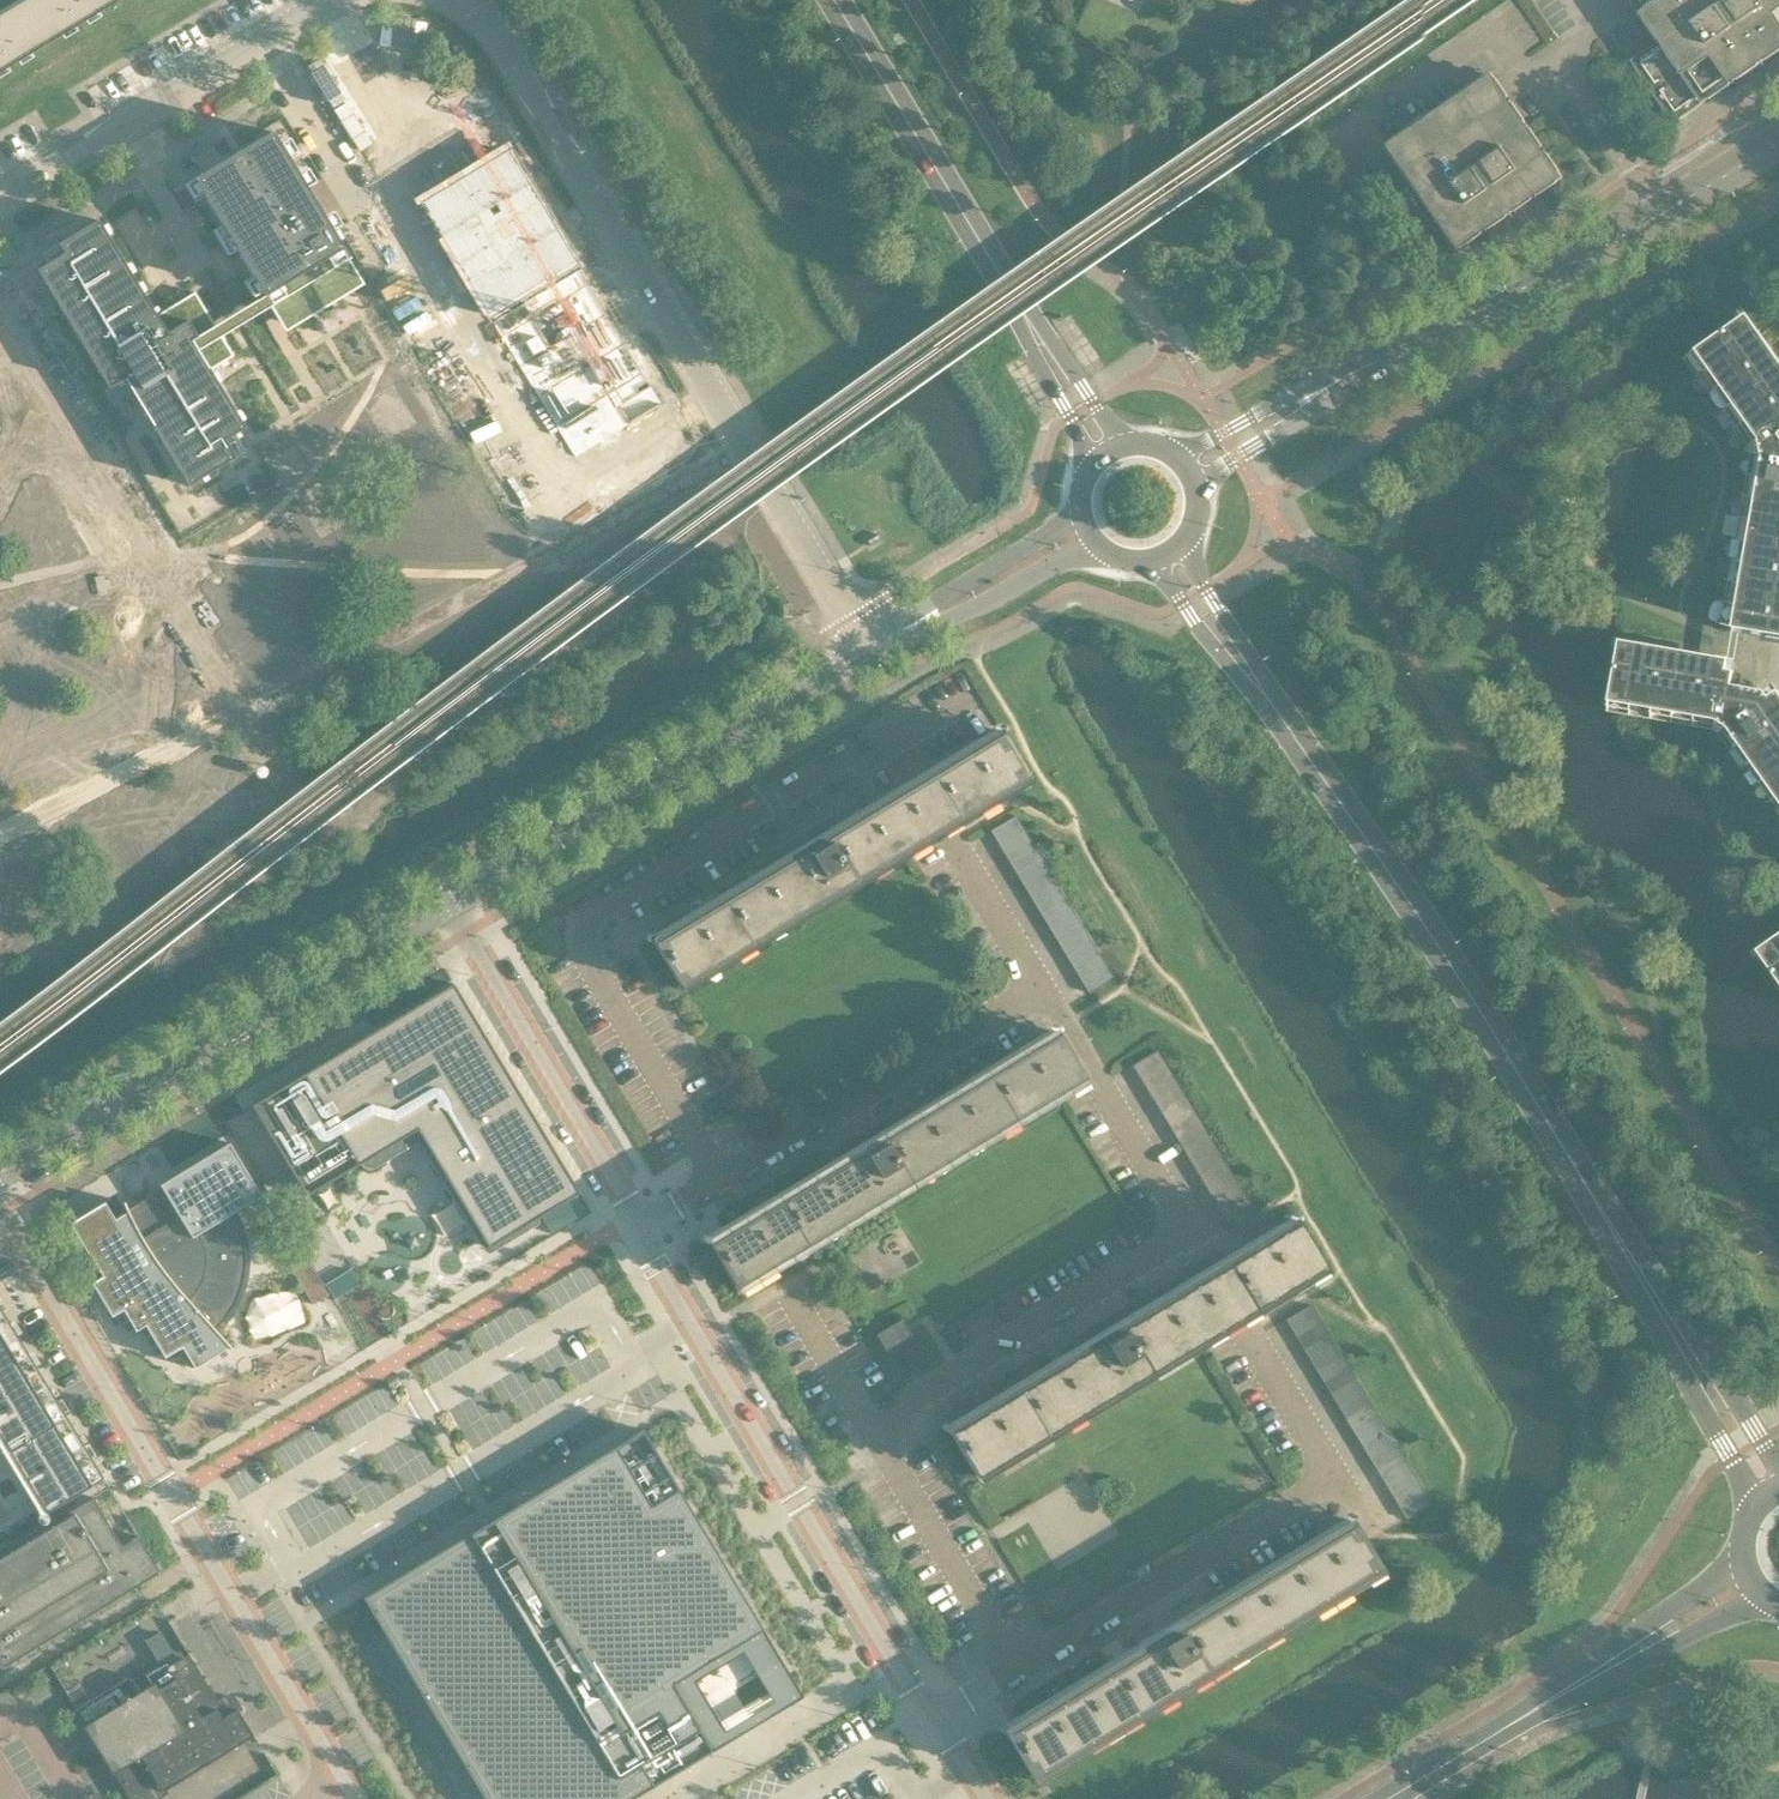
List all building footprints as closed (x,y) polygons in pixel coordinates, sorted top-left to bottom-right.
[(20,0),(19,0),(0,12),(0,72),(46,44),(20,0)] [(46,44),(114,4),(111,0),(20,0),(46,44)] [(1638,12),(1639,12),(1643,19),(1657,41),(1636,55),(1639,59),(1636,61),(1638,65),(1634,67),(1648,89),(1652,86),(1654,89),(1653,90),(1654,91),(1655,90),(1657,93),(1653,96),(1668,117),(1672,114),(1674,118),(1677,115),(1680,119),(1701,105),(1699,101),(1701,99),(1702,100),(1704,99),(1703,98),(1706,96),(1708,100),(1730,85),(1727,81),(1730,79),(1731,80),(1732,79),(1734,77),(1737,80),(1758,66),(1756,62),(1759,60),(1759,61),(1761,60),(1760,59),(1763,57),(1765,61),(1778,51),(1778,0),(1629,0),(1638,12)] [(1124,58),(1124,59),(1143,66),(1161,53),(1160,53),(1131,41),(1124,58)] [(1407,176),(1406,176),(1418,194),(1419,194),(1424,201),(1423,201),(1436,219),(1441,226),(1440,226),(1453,244),(1453,243),(1458,250),(1464,245),(1465,246),(1482,234),(1482,233),(1489,228),(1490,229),(1507,217),(1507,216),(1514,211),(1514,212),(1532,200),(1532,199),(1539,194),(1539,195),(1557,183),(1557,182),(1563,178),(1559,171),(1547,153),(1546,154),(1542,146),(1530,128),(1529,129),(1524,122),(1525,121),(1513,103),(1512,104),(1507,97),(1508,96),(1503,89),(1496,78),(1495,79),(1491,72),(1484,77),(1484,76),(1466,88),(1467,89),(1460,94),(1459,93),(1441,105),(1442,106),(1435,111),(1434,110),(1416,122),(1417,123),(1410,128),(1409,127),(1391,139),(1392,140),(1386,145),(1390,151),(1389,151),(1396,162),(1401,169),(1402,169),(1407,176)] [(272,132),(193,180),(264,296),(215,326),(222,337),(270,307),(279,322),(358,274),(349,260),(342,249),(272,132)] [(418,202),(342,249),(349,260),(425,213),(489,318),(507,307),(589,442),(659,399),(577,265),(503,144),(415,197),(418,202)] [(186,189),(176,195),(185,209),(194,203),(186,189)] [(64,254),(37,270),(109,388),(124,379),(188,486),(220,467),(226,463),(235,458),(224,440),(244,428),(209,371),(233,356),(222,337),(215,326),(195,293),(156,316),(98,220),(58,244),(64,254)] [(1748,311),(1682,358),(1683,359),(1683,358),(1745,446),(1744,446),(1745,451),(1746,451),(1716,620),(1715,622),(1778,633),(1778,356),(1748,311)] [(256,472),(248,477),(257,493),(266,488),(256,472)] [(1620,637),(1607,710),(1617,712),(1714,729),(1713,729),(1718,732),(1778,818),(1778,688),(1778,687),(1767,695),(1763,690),(1731,684),(1733,670),(1726,668),(1728,656),(1620,637)] [(781,847),(789,860),(654,942),(654,941),(652,942),(679,987),(681,986),(680,985),(783,922),(1025,776),(1026,777),(1027,777),(1000,731),(998,732),(999,733),(854,821),(846,808),(843,809),(845,812),(804,836),(804,835),(802,837),(803,838),(785,848),(784,845),(781,847)] [(999,844),(1023,829),(1015,816),(991,831),(999,844)] [(1006,857),(1031,842),(1023,829),(999,844),(1006,857)] [(1013,869),(1038,854),(1031,842),(1006,857),(1013,869)] [(1021,881),(1046,866),(1038,854),(1013,869),(1021,881)] [(1028,894),(1053,879),(1046,866),(1021,881),(1028,894)] [(1036,906),(1061,891),(1053,879),(1028,894),(1036,906)] [(1043,918),(1068,903),(1061,891),(1036,906),(1043,918)] [(1051,931),(1075,915),(1068,903),(1043,918),(1051,931)] [(1058,943),(1083,928),(1075,915),(1051,931),(1058,943)] [(1066,955),(1090,940),(1083,928),(1058,943),(1066,955)] [(1757,947),(1778,978),(1778,932),(1757,947)] [(1073,967),(1098,952),(1090,940),(1066,955),(1073,967)] [(1080,980),(1105,965),(1098,952),(1073,967),(1080,980)] [(1105,965),(1080,980),(1088,993),(1113,978),(1105,965)] [(538,1218),(579,1193),(548,1141),(482,1032),(453,984),(405,1013),(327,1060),(281,1088),(251,1105),(261,1122),(287,1164),(306,1196),(352,1168),(393,1143),(417,1129),(436,1161),(466,1210),(488,1247),(538,1218)] [(735,1285),(1047,1097),(1081,1077),(1081,1078),(1083,1077),(1056,1032),(1054,1033),(1055,1034),(910,1121),(901,1108),(899,1110),(901,1112),(860,1137),(859,1136),(857,1137),(858,1138),(841,1148),(839,1145),(836,1147),(845,1161),(710,1242),(709,1241),(707,1242),(735,1287),(736,1286),(735,1285)] [(1132,1065),(1140,1078),(1165,1064),(1157,1050),(1132,1065)] [(1140,1078),(1147,1091),(1172,1076),(1165,1064),(1140,1078)] [(1172,1076),(1147,1091),(1155,1103),(1180,1088),(1172,1076)] [(1155,1103),(1162,1115),(1187,1100),(1180,1088),(1155,1103)] [(1187,1100),(1162,1115),(1170,1128),(1195,1113),(1187,1100)] [(1170,1128),(1177,1140),(1202,1125),(1195,1113),(1170,1128)] [(1202,1125),(1177,1140),(1185,1152),(1210,1137),(1202,1125)] [(1185,1152),(1192,1165),(1217,1150),(1210,1137),(1185,1152)] [(233,1213),(236,1211),(261,1195),(229,1143),(160,1185),(162,1189),(113,1219),(104,1204),(105,1203),(104,1202),(69,1223),(70,1225),(71,1224),(90,1255),(89,1255),(90,1257),(91,1257),(102,1276),(91,1282),(92,1284),(93,1283),(112,1314),(111,1315),(112,1316),(123,1310),(134,1329),(135,1331),(146,1324),(164,1355),(163,1356),(164,1358),(182,1347),(193,1366),(193,1367),(194,1369),(229,1347),(232,1350),(233,1349),(215,1329),(223,1322),(235,1305),(243,1285),(246,1264),(244,1242),(238,1222),(233,1213)] [(1217,1150),(1192,1165),(1200,1177),(1224,1162),(1217,1150)] [(1200,1177),(1207,1189),(1232,1174),(1224,1162),(1200,1177)] [(1232,1174),(1207,1189),(1214,1202),(1239,1187),(1232,1174)] [(1214,1202),(1222,1214),(1247,1199),(1239,1187),(1214,1202)] [(1247,1199),(1222,1214),(1230,1227),(1255,1212),(1247,1199)] [(1294,1222),(1157,1305),(1149,1310),(1141,1296),(1139,1298),(1140,1301),(1100,1325),(1099,1324),(1097,1325),(1098,1327),(1081,1337),(1079,1334),(1076,1336),(1084,1349),(950,1431),(949,1429),(947,1430),(975,1476),(976,1475),(976,1474),(1217,1327),(1320,1265),(1321,1266),(1323,1265),(1295,1220),(1294,1221),(1294,1222)] [(288,1263),(313,1305),(329,1295),(303,1254),(288,1263)] [(1286,1320),(1294,1333),(1318,1318),(1310,1305),(1286,1320)] [(10,1537),(11,1539),(33,1526),(57,1511),(56,1509),(81,1494),(104,1480),(102,1476),(75,1432),(28,1354),(0,1307),(0,1543),(10,1537)] [(1326,1330),(1318,1318),(1294,1333),(1301,1345),(1326,1330)] [(913,1340),(901,1320),(876,1335),(888,1355),(913,1340)] [(1333,1343),(1326,1330),(1301,1345),(1309,1358),(1333,1343)] [(1341,1355),(1333,1343),(1309,1358),(1316,1370),(1341,1355)] [(1348,1367),(1341,1355),(1316,1370),(1323,1382),(1348,1367)] [(1356,1380),(1348,1367),(1323,1382),(1331,1395),(1356,1380)] [(1363,1392),(1356,1380),(1331,1395),(1338,1407),(1363,1392)] [(1338,1407),(1346,1419),(1370,1404),(1363,1392),(1338,1407)] [(1378,1417),(1370,1404),(1346,1419),(1353,1432),(1378,1417)] [(1353,1432),(1361,1444),(1385,1429),(1378,1417),(1353,1432)] [(362,1597),(384,1634),(363,1646),(456,1798),(632,1798),(712,1751),(700,1730),(672,1683),(762,1629),(647,1437),(642,1429),(362,1597)] [(1393,1441),(1385,1429),(1361,1444),(1368,1456),(1393,1441)] [(1368,1456),(1376,1468),(1400,1454),(1393,1441),(1368,1456)] [(1408,1466),(1400,1454),(1376,1468),(1383,1481),(1408,1466)] [(1383,1481),(1390,1493),(1415,1478),(1408,1466),(1383,1481)] [(1423,1490),(1415,1478),(1390,1493),(1398,1505),(1423,1490)] [(1431,1504),(1423,1490),(1398,1505),(1406,1519),(1431,1504)] [(65,1513),(67,1517),(0,1557),(0,1668),(159,1571),(158,1570),(161,1568),(158,1562),(155,1564),(138,1535),(121,1545),(92,1497),(65,1513)] [(1132,1636),(1140,1649),(1005,1731),(1005,1730),(1003,1731),(1031,1776),(1032,1775),(1031,1774),(1238,1649),(1376,1565),(1377,1566),(1378,1565),(1351,1520),(1349,1521),(1350,1522),(1205,1610),(1197,1597),(1194,1598),(1196,1601),(1155,1626),(1155,1625),(1153,1626),(1154,1627),(1136,1637),(1135,1634),(1132,1636)] [(162,1792),(253,1735),(229,1696),(218,1703),(192,1661),(173,1672),(166,1661),(144,1675),(150,1685),(137,1693),(127,1677),(74,1709),(84,1725),(83,1726),(112,1774),(113,1773),(119,1783),(146,1767),(162,1792)]
